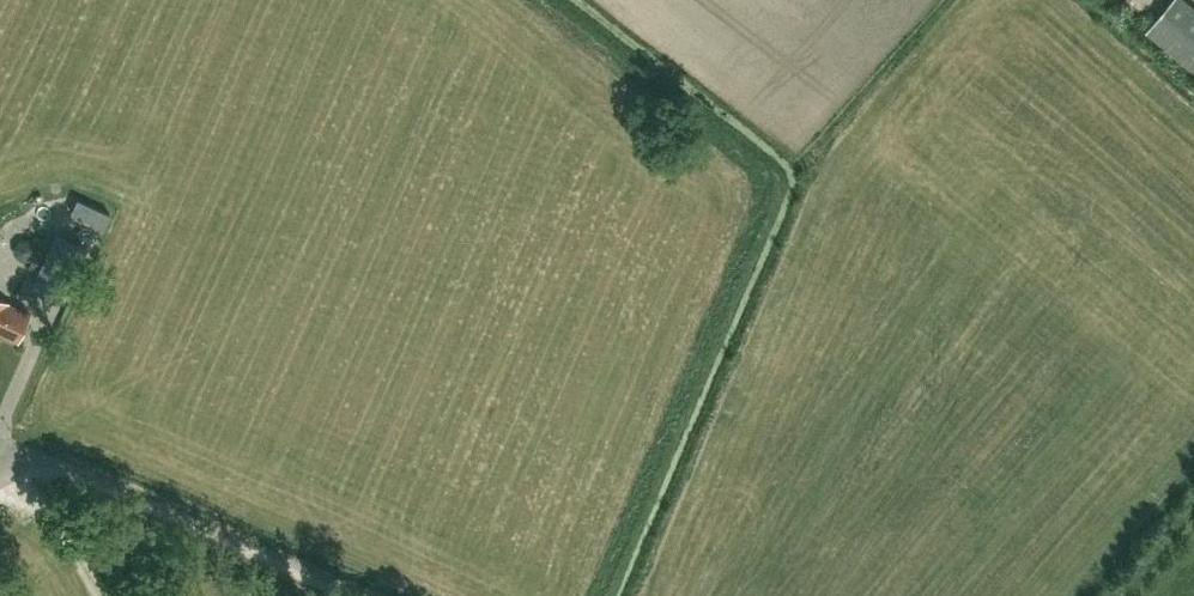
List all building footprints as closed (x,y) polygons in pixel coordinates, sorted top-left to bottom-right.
[(1188,0),(1173,0),(1148,29),(1193,68),(1193,5),(1188,0)] [(42,212),(26,217),(32,232),(47,226),(42,212)] [(56,233),(31,288),(63,302),(88,248),(56,233)] [(30,313),(0,299),(0,331),(18,339),(30,313)]
